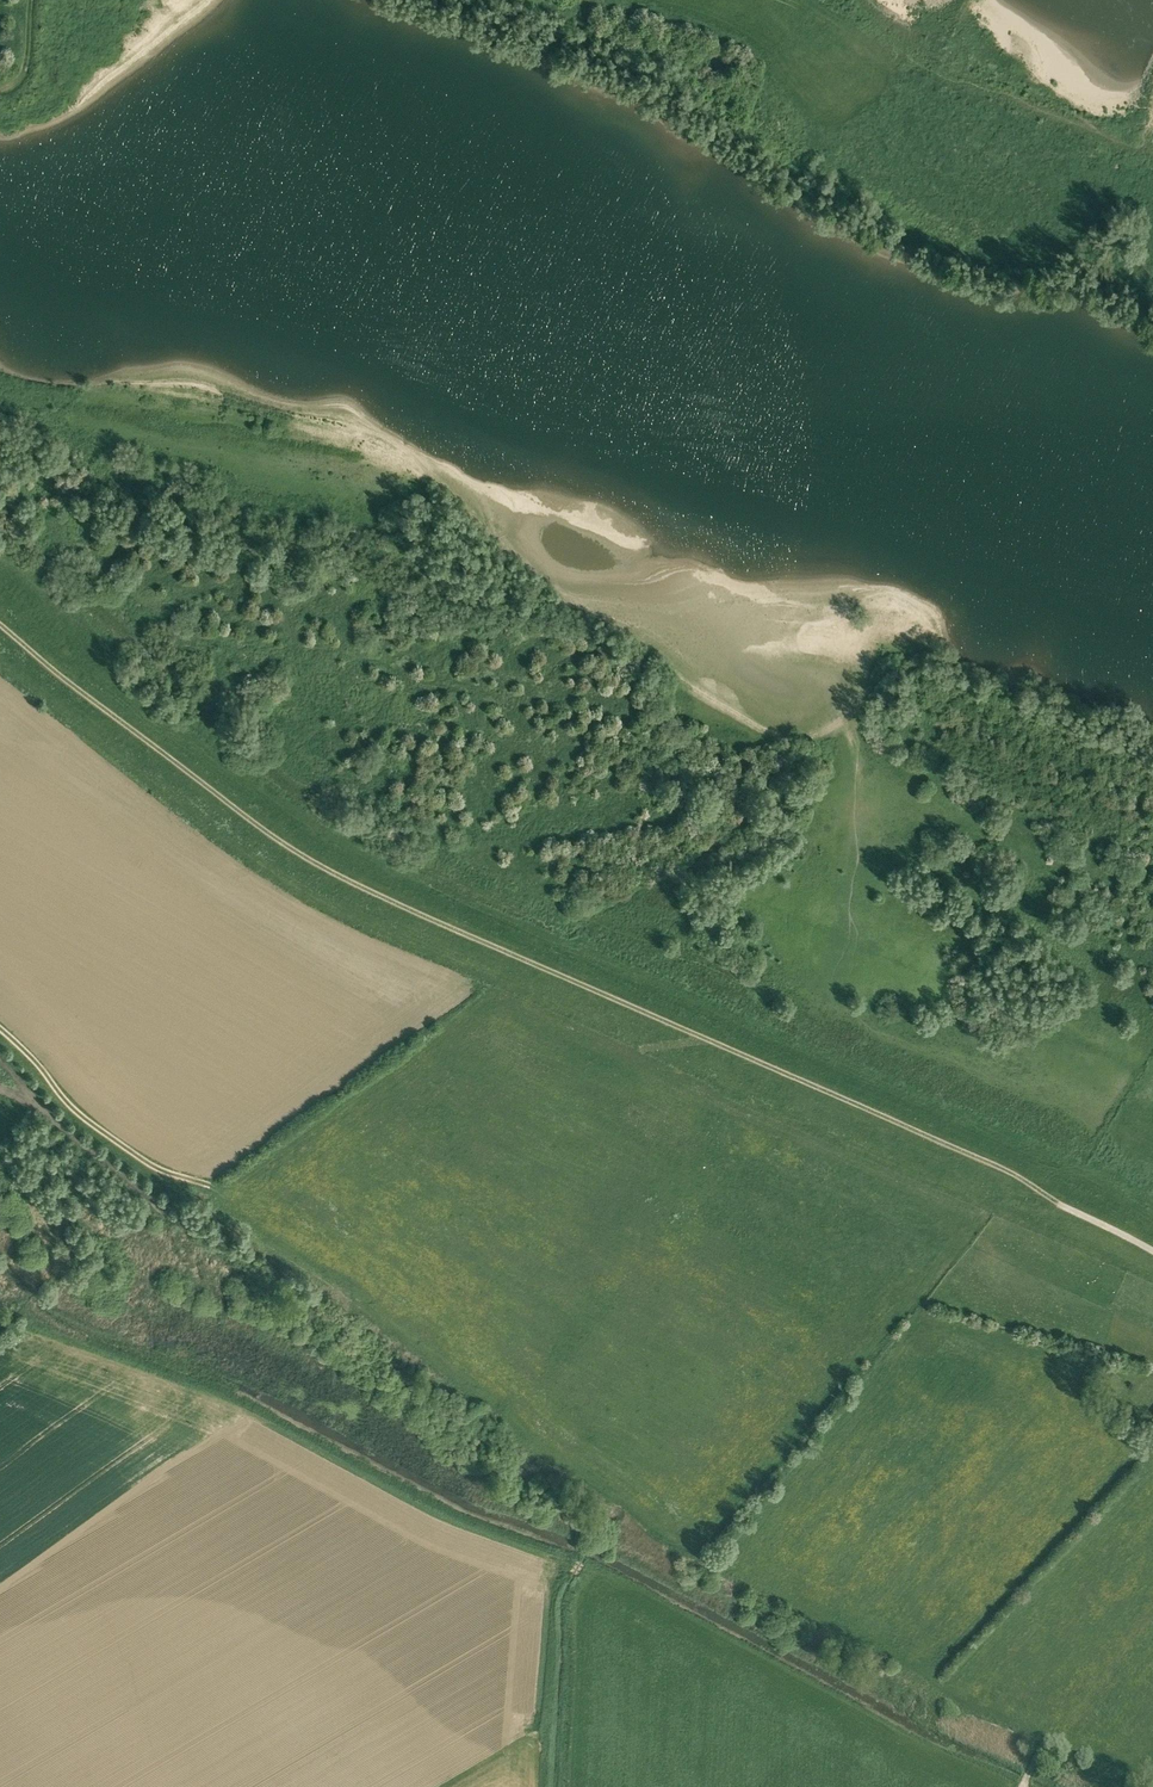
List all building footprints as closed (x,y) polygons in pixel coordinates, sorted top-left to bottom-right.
[(1085,1347),(1103,1353),(1105,1346),(1086,1340),(1085,1347)]
